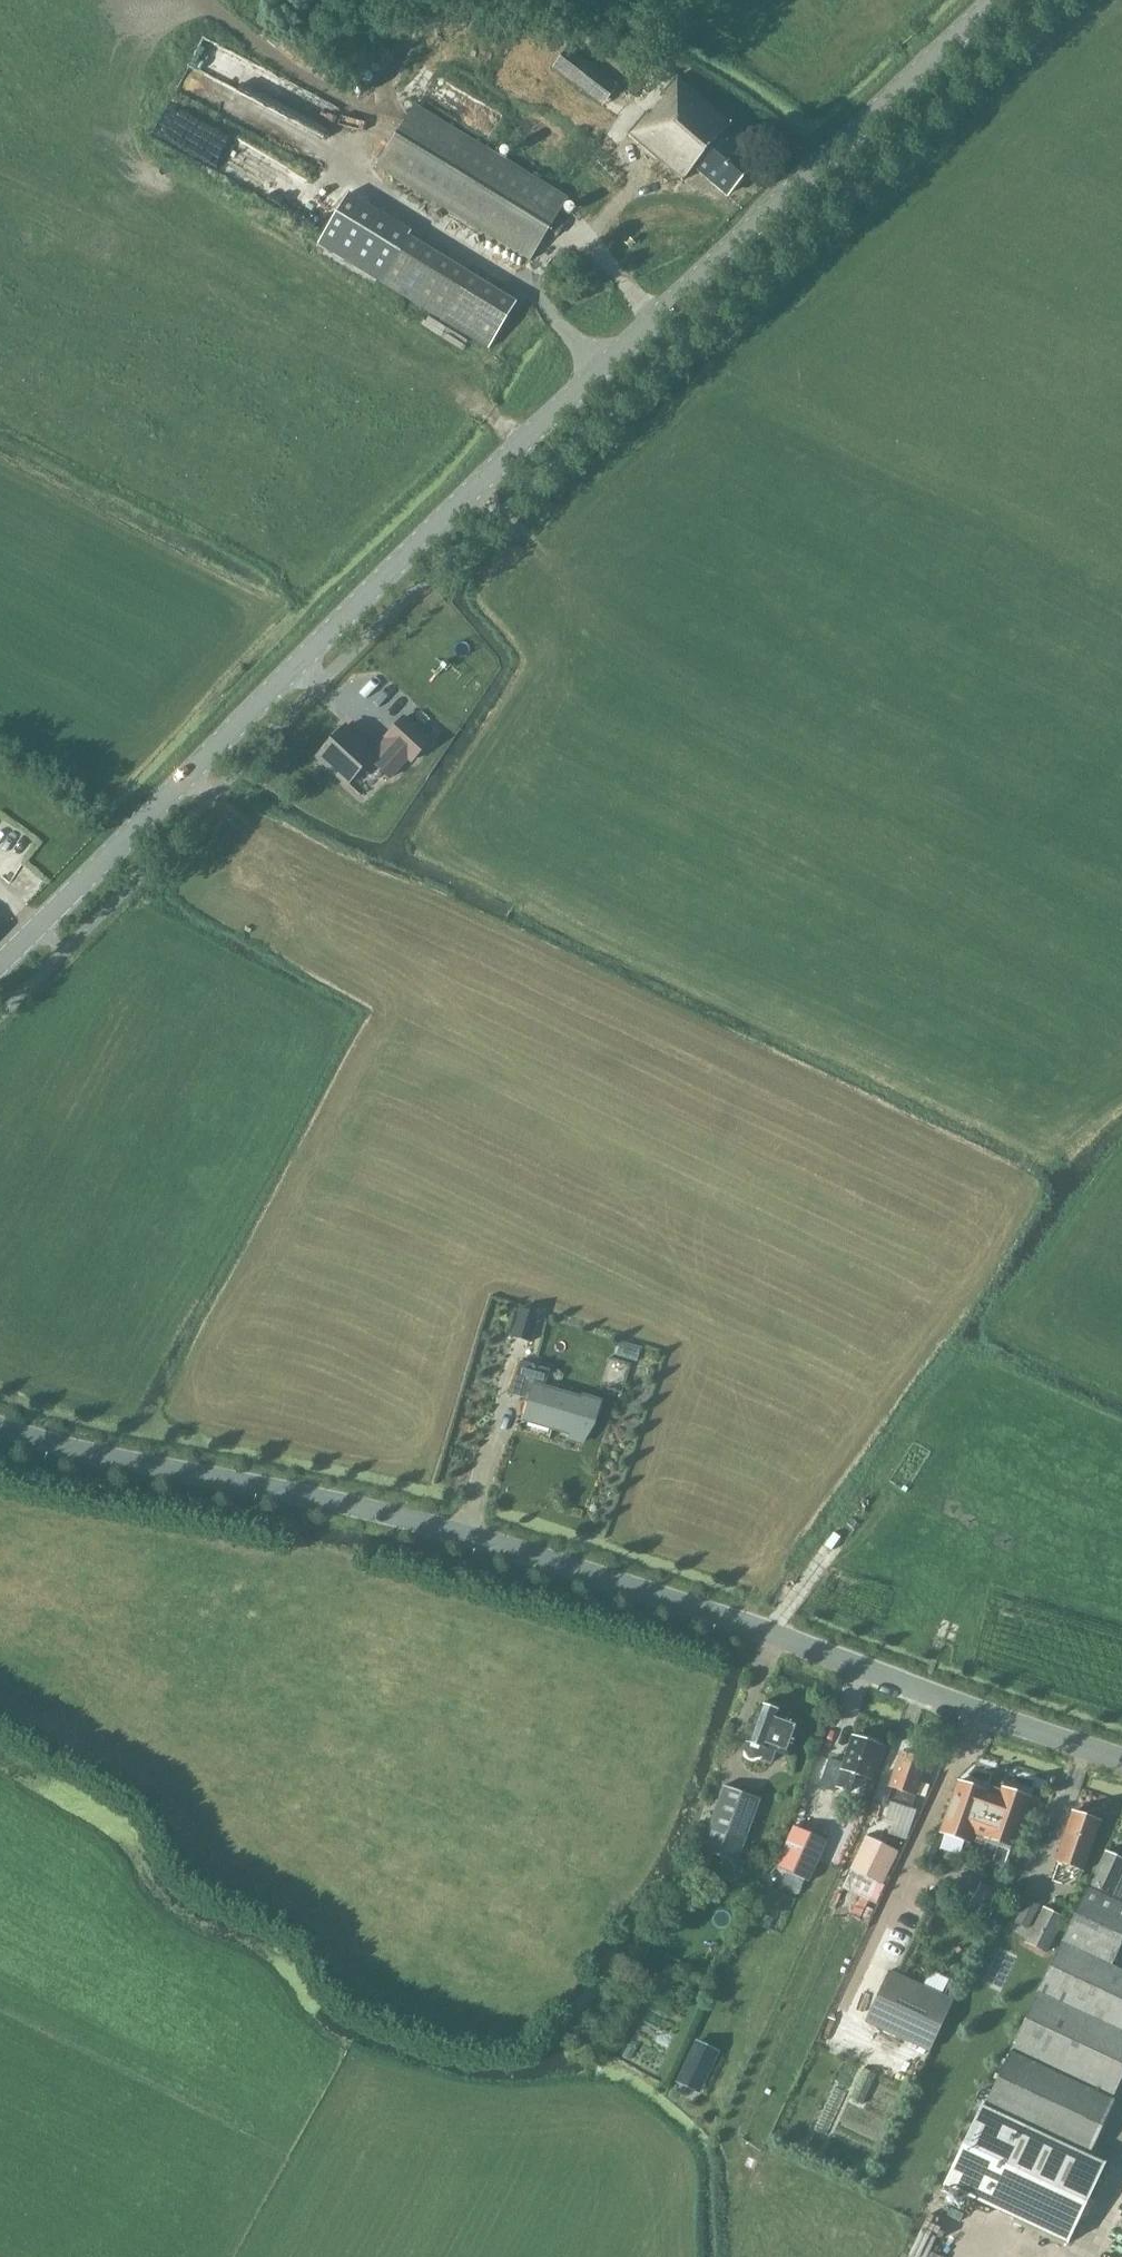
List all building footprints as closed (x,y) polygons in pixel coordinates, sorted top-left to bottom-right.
[(552,69),(577,88),(584,79),(610,98),(619,86),(568,47),(552,69)] [(694,170),(726,198),(759,160),(726,132),(732,126),(677,80),(629,135),(683,182),(694,170)] [(409,115),(396,136),(377,167),(530,260),(568,197),(464,134),(414,105),(409,115)] [(324,236),(319,244),(381,283),(489,349),(517,303),(409,237),(412,232),(350,194),(345,202),(324,236)] [(460,348),(466,338),(447,327),(442,337),(460,348)] [(404,718),(386,738),(387,740),(409,759),(412,762),(431,742),(404,718)] [(346,727),(318,757),(348,785),(371,761),(390,779),(409,759),(387,740),(374,753),(346,727)] [(511,1337),(531,1344),(540,1314),(520,1308),(511,1337)] [(511,1393),(531,1400),(526,1420),(573,1434),(571,1439),(583,1442),(594,1423),(601,1400),(584,1395),(584,1397),(545,1385),(550,1369),(520,1360),(511,1393)] [(772,1762),(775,1751),(788,1756),(800,1721),(777,1713),(779,1710),(775,1707),(773,1703),(767,1701),(762,1703),(760,1702),(742,1751),(772,1762)] [(829,1761),(820,1786),(831,1790),(835,1791),(849,1796),(862,1801),(870,1778),(881,1747),(878,1745),(880,1740),(867,1736),(865,1741),(854,1737),(844,1766),(840,1765),(829,1761)] [(892,1789),(888,1801),(891,1802),(913,1809),(929,1763),(900,1753),(889,1788),(892,1789)] [(959,1782),(941,1833),(946,1834),(970,1843),(975,1828),(988,1832),(986,1838),(989,1839),(983,1857),(1004,1864),(1005,1864),(1007,1865),(1013,1847),(1014,1848),(1031,1798),(1003,1788),(999,1798),(987,1794),(988,1792),(959,1782)] [(699,1848),(717,1854),(736,1860),(757,1800),(720,1787),(699,1848)] [(1055,1862),(1082,1870),(1097,1822),(1070,1814),(1055,1862)] [(827,1841),(794,1826),(776,1866),(810,1881),(827,1841)] [(885,1885),(900,1852),(867,1837),(852,1870),(885,1885)] [(1090,1887),(1112,1897),(1121,1873),(1121,1861),(1104,1854),(1090,1887)] [(843,1889),(878,1905),(887,1886),(885,1885),(852,1870),(843,1889)] [(757,1899),(769,1902),(774,1879),(762,1877),(757,1899)] [(1121,2078),(1121,1973),(1110,1967),(1121,1942),(1121,1906),(1085,1889),(946,2188),(1068,2245),(1105,2165),(1085,2156),(1121,2078)] [(996,1903),(976,1894),(966,1914),(986,1924),(996,1903)] [(1025,1898),(1014,1922),(1027,1929),(1039,1904),(1025,1898)] [(1066,1915),(1060,1912),(1059,1915),(1043,1908),(1027,1943),(1048,1953),(1066,1915)] [(866,2022),(930,2052),(954,2001),(889,1971),(866,2022)] [(659,2050),(665,2025),(636,2017),(630,2042),(659,2050)] [(697,2042),(678,2082),(699,2091),(717,2052),(697,2042)]
